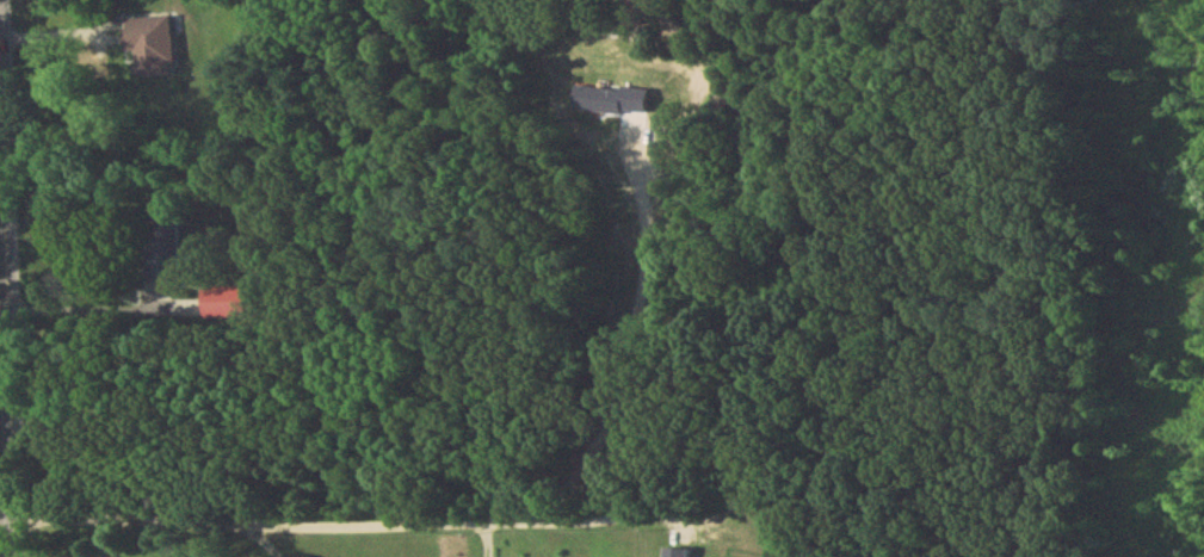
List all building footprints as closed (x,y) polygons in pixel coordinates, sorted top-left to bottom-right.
[(152,229),(152,277),(181,277),(181,229),(152,229)] [(251,292),(203,292),(203,323),(251,323),(251,292)]
